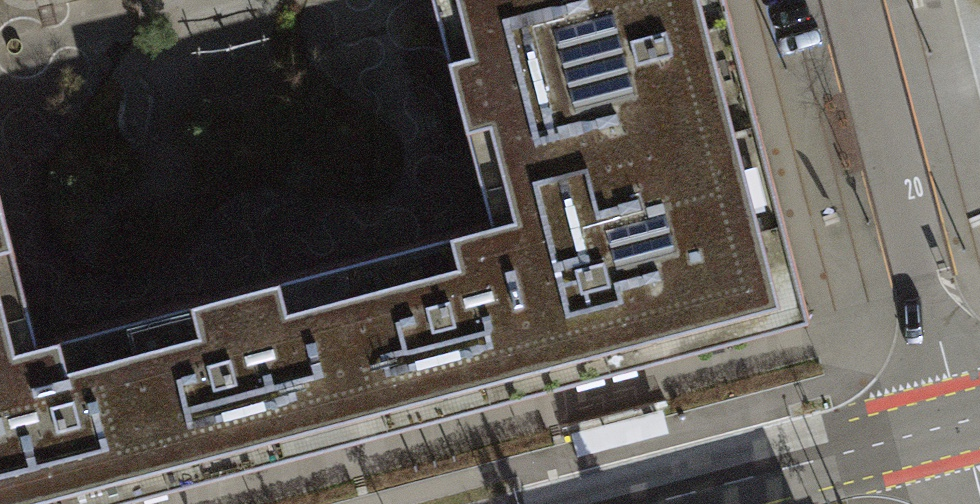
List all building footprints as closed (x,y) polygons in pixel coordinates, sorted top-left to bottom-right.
[(497,222),(766,153),(726,0),(438,0),(446,31),(489,189),(497,222)] [(766,153),(497,222),(540,388),(809,318),(766,153)] [(30,314),(0,199),(0,321),(30,314)] [(389,427),(540,388),(497,222),(346,261),(389,427)] [(168,484),(389,427),(346,261),(125,318),(168,484)] [(168,484),(125,318),(37,339),(30,314),(0,321),(0,503),(92,503),(168,484)]
